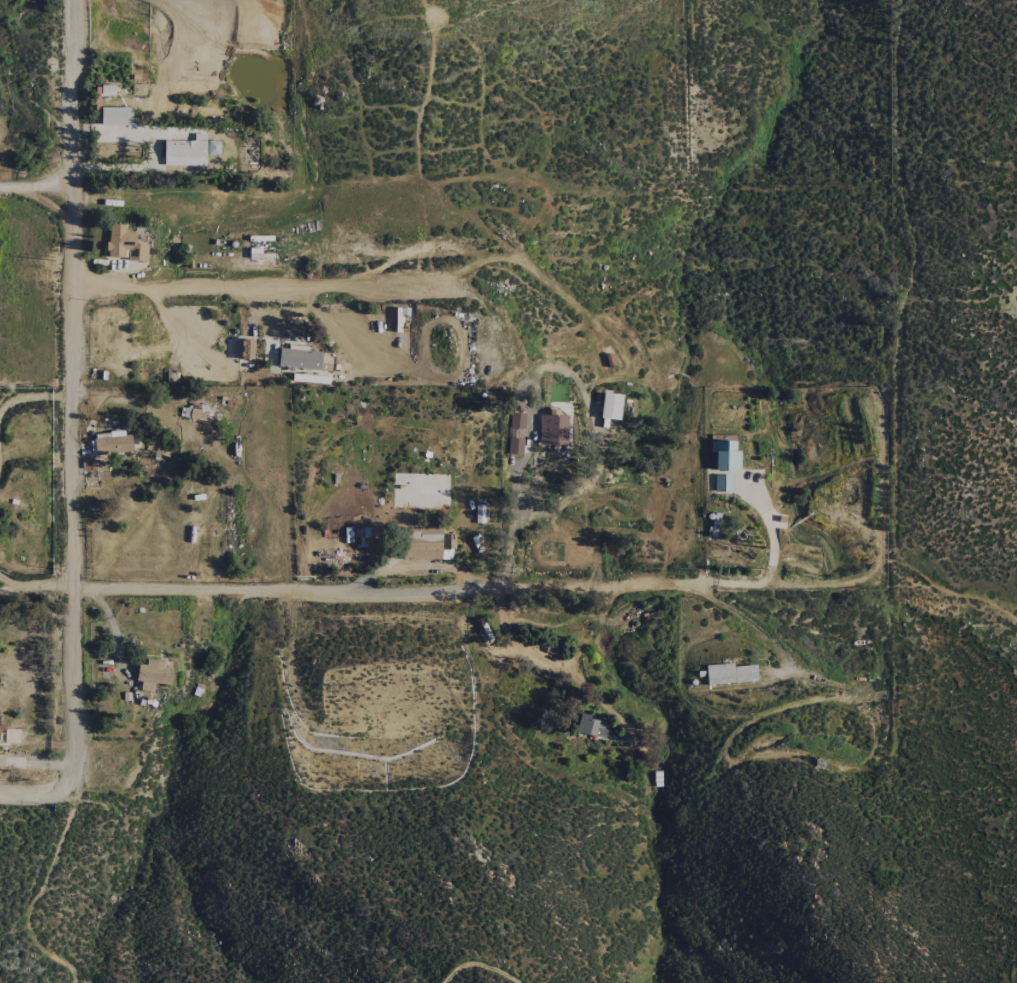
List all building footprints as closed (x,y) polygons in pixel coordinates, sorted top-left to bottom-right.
[(131,108),(100,107),(100,125),(131,126),(131,108)] [(164,141),(164,165),(206,166),(206,134),(194,134),(194,141),(164,141)] [(207,154),(219,155),(219,142),(208,142),(207,154)] [(146,261),(147,244),(135,244),(136,232),(125,231),(126,225),(108,224),(107,257),(126,258),(126,261),(146,261)] [(253,359),(254,340),(241,339),(240,359),(253,359)] [(278,368),(321,370),(321,352),(308,351),(308,348),(279,347),(278,368)] [(602,393),(621,395),(618,420),(599,418),(602,393)] [(183,410),(183,419),(217,421),(217,409),(191,408),(191,410),(183,410)] [(539,415),(548,415),(548,410),(557,410),(557,415),(566,416),(566,445),(538,445),(539,415)] [(510,412),(525,413),(524,429),(522,429),(522,439),(523,439),(522,455),(507,454),(508,438),(509,438),(510,429),(509,429),(510,412)] [(94,454),(132,452),(131,432),(94,433),(94,454)] [(709,442),(734,442),(734,451),(740,451),(739,470),(714,469),(714,453),(709,453),(709,442)] [(714,475),(732,475),(732,492),(714,492),(714,475)] [(706,536),(708,526),(710,527),(711,522),(712,522),(714,513),(720,514),(716,528),(717,528),(717,530),(716,530),(715,538),(706,536)] [(440,529),(408,529),(409,544),(440,543),(440,529)] [(140,690),(152,692),(153,684),(169,685),(170,669),(163,668),(164,662),(146,659),(145,665),(138,664),(136,681),(141,682),(140,690)] [(704,665),(720,664),(720,659),(726,659),(726,663),(732,662),(732,667),(754,665),(756,680),(706,686),(704,665)] [(579,713),(586,715),(586,713),(608,719),(604,738),(575,731),(576,727),(572,727),(575,717),(577,718),(579,713)]
